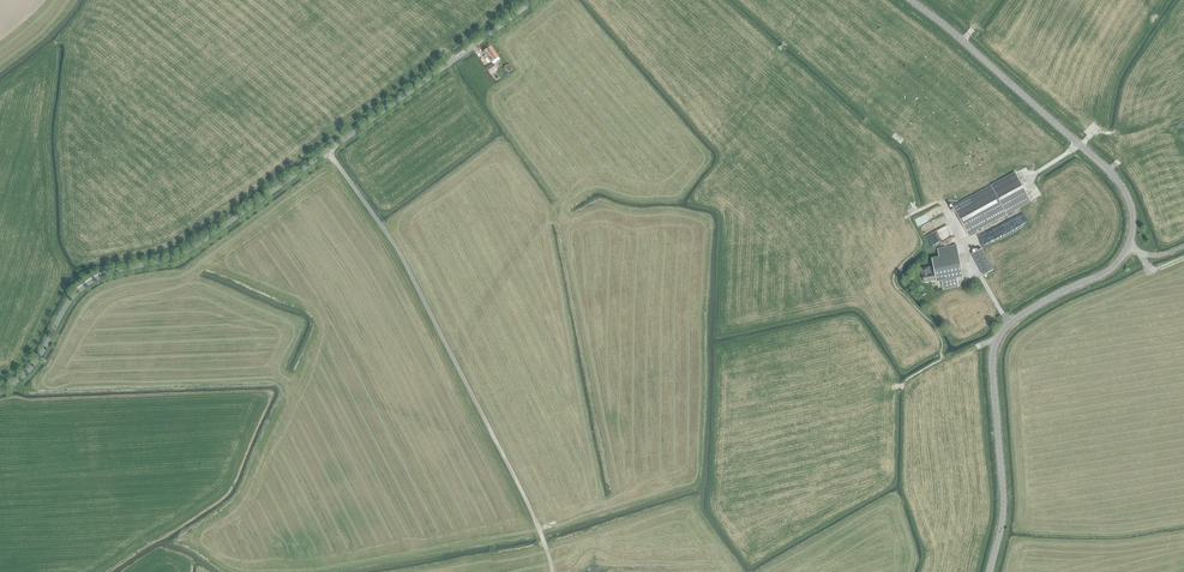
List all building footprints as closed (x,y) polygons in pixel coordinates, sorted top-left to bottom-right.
[(498,57),(495,53),(491,47),(488,48),(483,52),(485,55),(483,57),(485,60),(487,58),(491,62),(496,59),(496,58),(498,57)] [(485,68),(490,75),(497,70),(492,63),(485,68)] [(991,185),(991,186),(953,206),(968,235),(1006,214),(1007,215),(1031,202),(1015,172),(991,185)] [(947,226),(928,235),(932,244),(938,241),(938,242),(944,239),(944,238),(952,235),(947,226)] [(937,282),(941,281),(963,277),(957,245),(938,249),(939,257),(932,259),(934,267),(921,269),(924,283),(936,281),(937,282)] [(972,254),(983,276),(993,270),(982,249),(972,254)]
